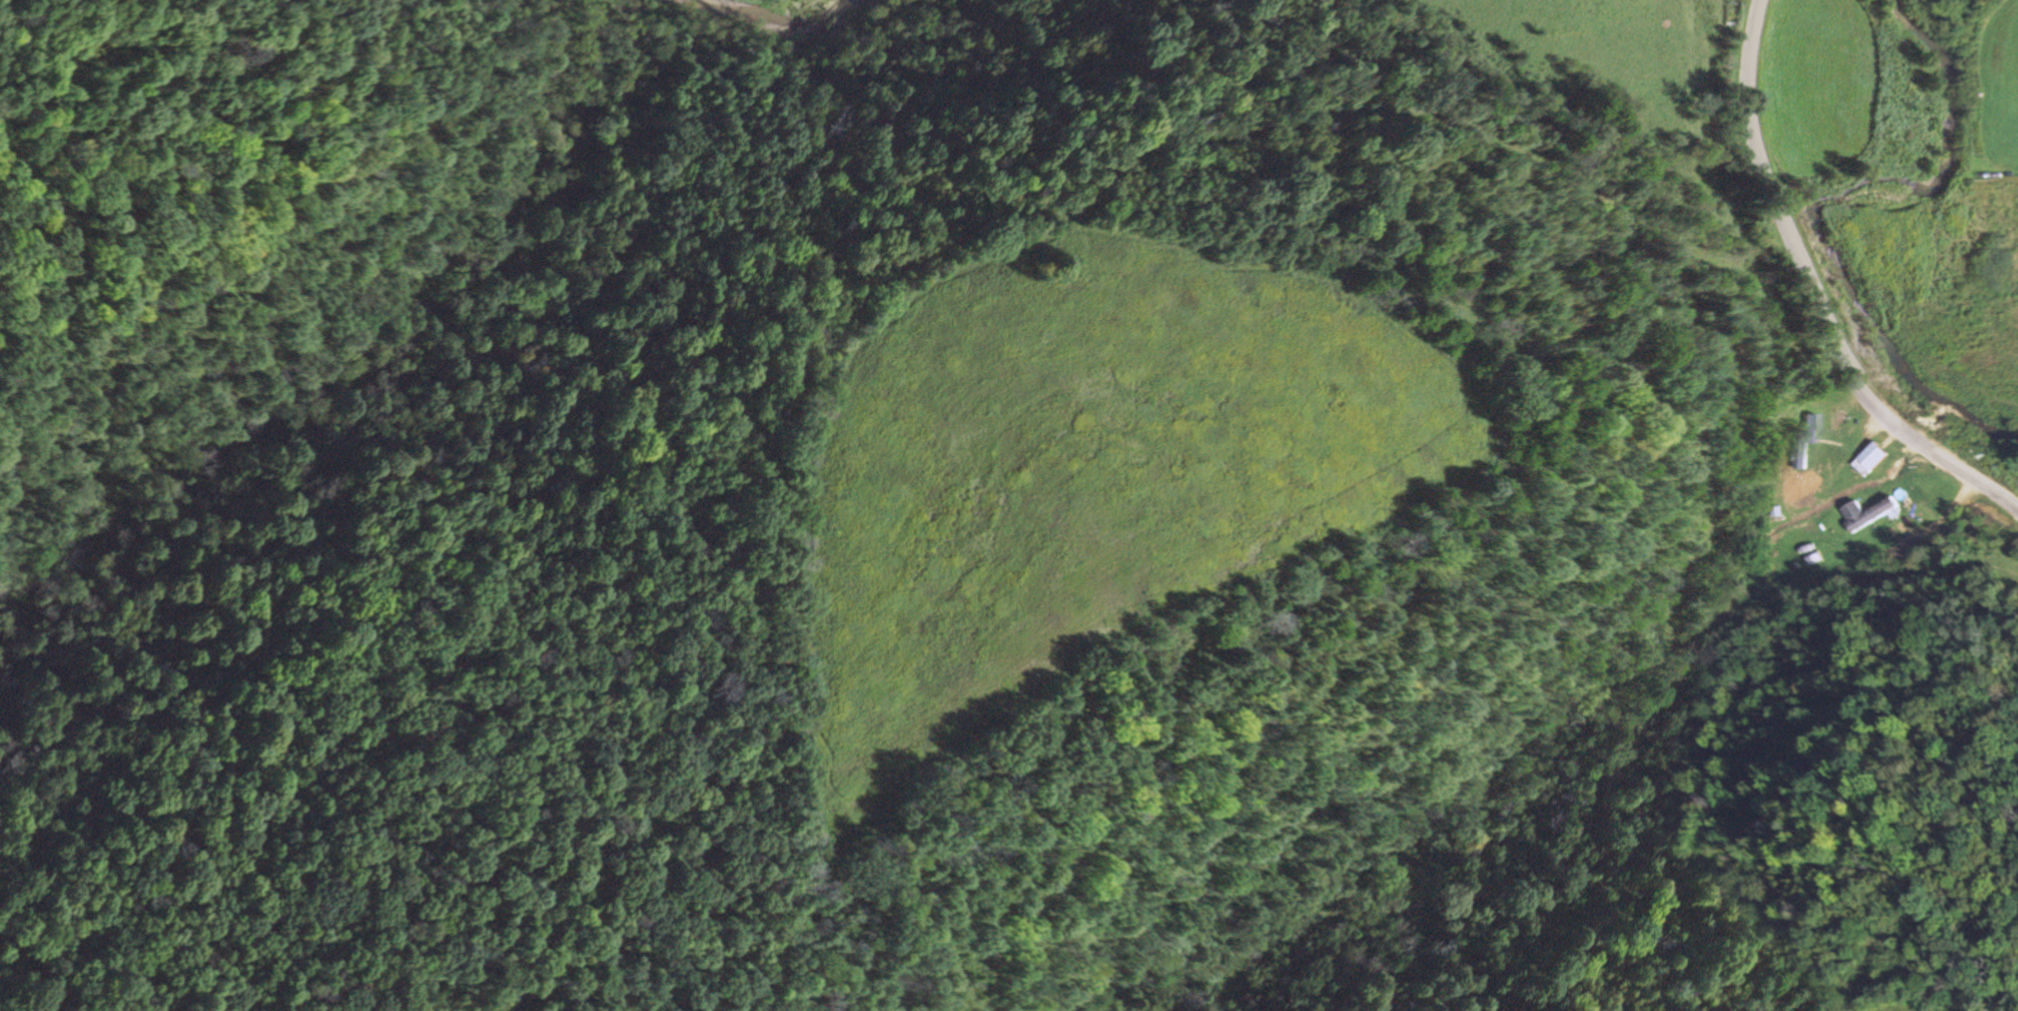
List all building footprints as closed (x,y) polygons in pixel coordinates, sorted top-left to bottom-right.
[(1797,470),(1808,470),(1808,415),(1797,415),(1797,470)] [(1855,465),(1868,478),(1890,457),(1877,444),(1855,465)] [(1900,508),(1895,497),(1865,512),(1859,500),(1842,509),(1853,532),(1900,508)]
